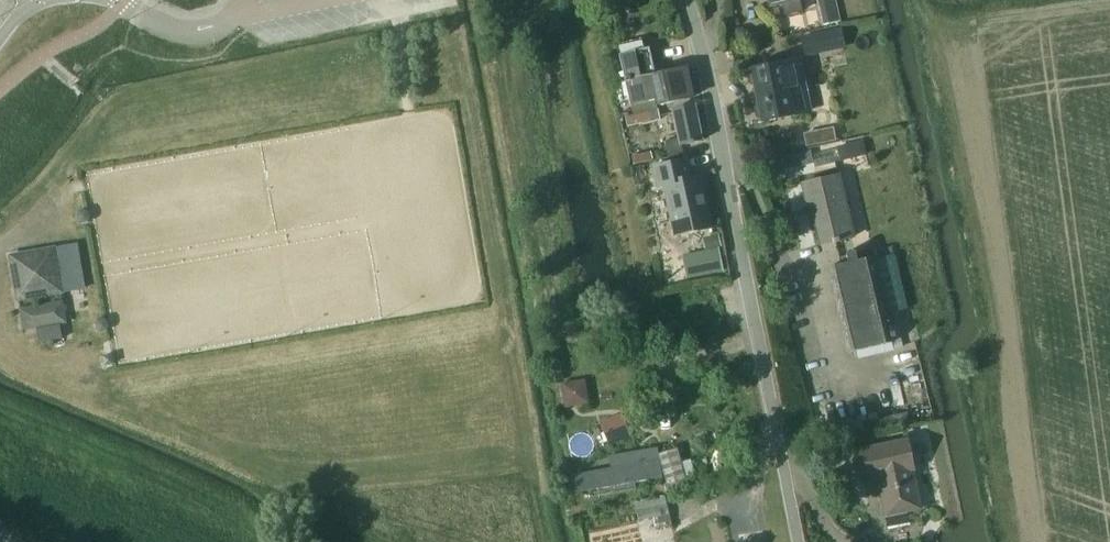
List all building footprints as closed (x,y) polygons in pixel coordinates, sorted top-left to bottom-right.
[(767,6),(781,3),(784,17),(802,12),(799,0),(766,0),(767,6)] [(842,10),(825,14),(828,26),(845,22),(842,10)] [(818,35),(800,38),(804,58),(822,54),(818,35)] [(691,98),(685,69),(653,76),(647,48),(618,54),(630,106),(656,100),(657,106),(691,98)] [(805,112),(795,60),(749,69),(749,70),(746,71),(744,74),(745,83),(749,85),(752,84),(756,104),(752,104),(750,108),(752,116),(755,119),(758,118),(759,121),(805,112)] [(701,141),(693,106),(671,110),(677,138),(664,141),(668,158),(680,155),(678,146),(701,141)] [(624,117),(626,126),(640,123),(641,124),(659,120),(657,109),(624,117)] [(796,134),(800,149),(821,143),(817,129),(796,134)] [(813,163),(810,149),(774,158),(777,172),(813,163)] [(649,152),(630,157),(633,167),(652,161),(649,152)] [(662,186),(673,236),(710,228),(705,206),(703,206),(700,195),(703,195),(698,176),(689,178),(685,160),(651,168),(656,188),(662,186)] [(851,238),(837,176),(800,185),(808,218),(813,217),(819,245),(831,243),(832,244),(838,242),(838,241),(851,238)] [(718,237),(702,240),(704,251),(720,248),(718,237)] [(9,257),(17,300),(60,293),(52,249),(9,257)] [(717,250),(682,256),(687,281),(721,274),(717,250)] [(892,344),(871,259),(865,260),(864,253),(854,256),(854,253),(851,252),(847,253),(846,254),(845,257),(837,259),(839,266),(827,269),(847,355),(892,344)] [(22,330),(65,323),(61,301),(18,309),(22,330)] [(920,510),(911,471),(913,471),(907,440),(855,451),(861,482),(876,479),(884,517),(885,517),(888,530),(909,526),(906,513),(920,510)] [(657,454),(665,483),(642,490),(644,499),(686,487),(685,484),(696,481),(690,459),(679,463),(675,449),(657,454)] [(572,475),(575,491),(659,477),(656,460),(624,466),(622,458),(614,459),(615,467),(572,475)] [(664,497),(634,504),(638,523),(657,519),(658,525),(671,522),(664,497)]
